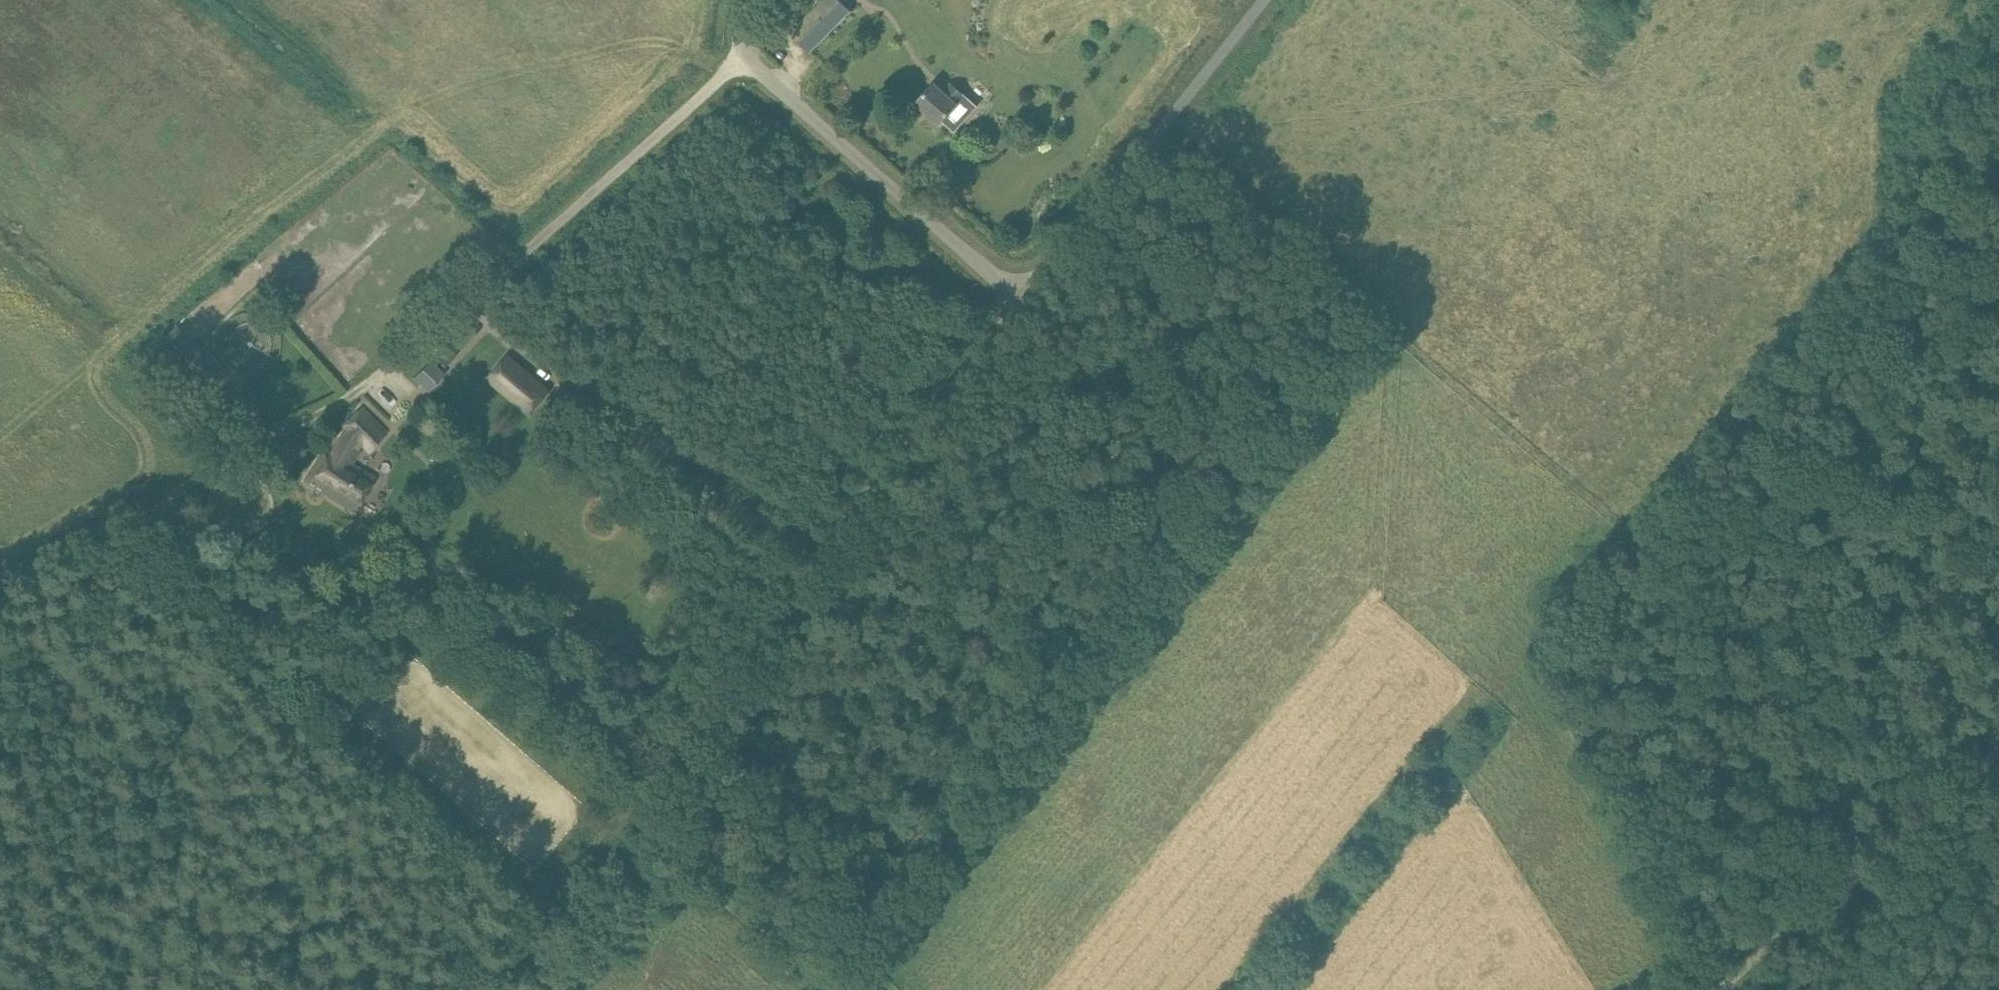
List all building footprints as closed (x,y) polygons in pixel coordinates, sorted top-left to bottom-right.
[(851,11),(841,0),(821,0),(790,32),(810,53),(851,11)] [(916,102),(939,122),(956,104),(955,103),(963,94),(952,84),(943,93),(933,83),(916,102)] [(458,354),(445,344),(434,356),(447,367),(458,354)] [(534,411),(547,396),(546,395),(551,389),(508,353),(503,358),(502,358),(489,372),(490,373),(486,379),(529,415),(533,410),(534,411)] [(431,361),(415,378),(427,389),(443,372),(431,361)] [(324,450),(303,481),(355,511),(375,477),(352,465),(360,451),(355,448),(356,445),(361,441),(370,451),(386,433),(362,407),(344,424),(349,429),(332,456),(324,450)]
